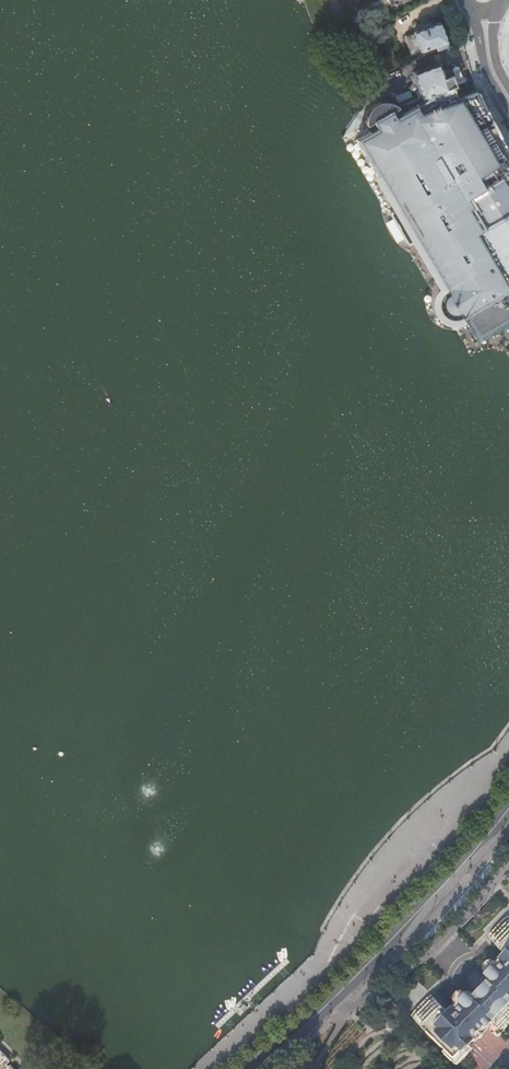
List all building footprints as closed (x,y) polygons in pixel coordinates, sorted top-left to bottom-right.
[(407,35),(412,51),(420,48),(421,50),(435,46),(437,50),(448,46),(440,21),(414,30),(415,32),(407,35)] [(412,51),(406,53),(408,60),(437,50),(435,46),(421,50),(420,48),(412,51)] [(438,63),(414,71),(421,92),(417,93),(418,96),(397,103),(400,110),(414,103),(419,111),(457,99),(453,86),(454,85),(451,74),(443,77),(438,63)] [(404,206),(390,213),(407,241),(414,237),(442,285),(441,286),(438,289),(436,292),(435,296),(434,299),(434,301),(434,303),(435,306),(436,307),(437,310),(441,314),(444,315),(446,316),(448,316),(451,317),(454,317),(456,316),(458,315),(459,315),(507,287),(508,291),(508,155),(505,147),(501,140),(490,118),(477,92),(457,99),(419,111),(414,103),(400,110),(393,114),(377,123),(375,124),(362,131),(404,206)] [(377,123),(393,114),(389,107),(373,117),(377,123)] [(390,213),(404,206),(362,131),(354,135),(376,173),(377,173),(396,206),(388,210),(390,213)] [(507,287),(459,315),(461,317),(462,317),(466,318),(470,318),(475,317),(479,316),(483,313),(492,328),(505,321),(508,304),(508,303),(508,291),(507,287)] [(462,317),(461,317),(474,339),(492,328),(483,313),(479,316),(475,317),(470,318),(466,318),(462,317)] [(453,1007),(452,1006),(446,1012),(438,1004),(435,1006),(433,1005),(431,1004),(429,1003),(426,1003),(424,1004),(422,1005),(423,1007),(420,1009),(419,1008),(418,1010),(417,1012),(417,1014),(418,1016),(419,1019),(421,1021),(418,1024),(451,1056),(454,1059),(455,1059),(456,1059),(457,1059),(458,1058),(459,1057),(459,1056),(458,1055),(457,1054),(485,1026),(490,1020),(493,1023),(508,1007),(508,925),(508,924),(505,923),(501,923),(497,925),(495,928),(493,932),(493,936),(495,939),(497,942),(495,944),(504,953),(498,958),(499,960),(485,975),(490,981),(474,998),(468,992),(453,1007)] [(493,1023),(490,1020),(485,1026),(496,1037),(508,1023),(508,1007),(493,1023)] [(9,1064),(7,1065),(5,1062),(8,1059),(0,1051),(0,1068),(14,1068),(9,1064)]
